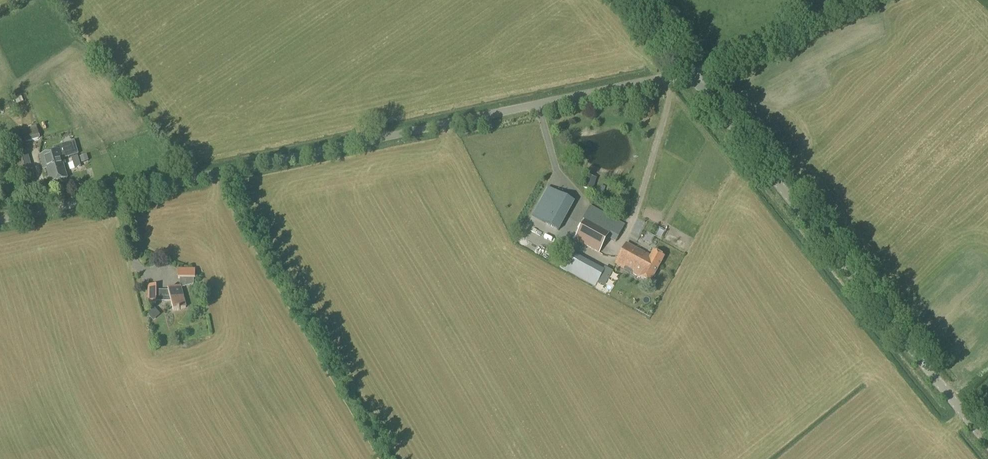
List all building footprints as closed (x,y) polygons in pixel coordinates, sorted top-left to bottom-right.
[(17,105),(23,102),(21,96),(14,98),(17,105)] [(25,143),(40,138),(36,126),(21,130),(25,143)] [(25,156),(21,143),(13,145),(16,159),(15,159),(22,181),(35,177),(28,155),(25,156)] [(67,179),(63,165),(65,164),(61,150),(40,156),(44,170),(46,169),(51,184),(67,179)] [(10,168),(16,167),(12,155),(7,157),(10,168)] [(584,189),(592,191),(596,178),(587,176),(584,189)] [(550,192),(535,218),(559,231),(573,204),(550,192)] [(615,242),(625,225),(590,206),(583,218),(586,219),(574,240),(599,253),(607,238),(615,242)] [(636,227),(634,234),(642,237),(644,229),(636,227)] [(651,263),(658,268),(664,257),(653,252),(651,257),(626,244),(621,253),(646,267),(646,266),(649,268),(651,263)] [(606,272),(604,271),(568,252),(560,267),(596,287),(603,291),(609,279),(615,282),(619,275),(612,271),(611,273),(606,271),(606,272)] [(646,266),(646,267),(621,253),(615,265),(650,283),(658,268),(651,263),(649,268),(646,266)] [(178,279),(180,279),(194,279),(195,279),(195,270),(178,270),(178,279)] [(148,286),(148,304),(156,304),(156,302),(171,302),(173,311),(186,308),(181,289),(180,287),(179,287),(167,290),(168,291),(156,291),(156,286),(148,286)] [(164,304),(157,308),(161,313),(167,309),(164,304)]
